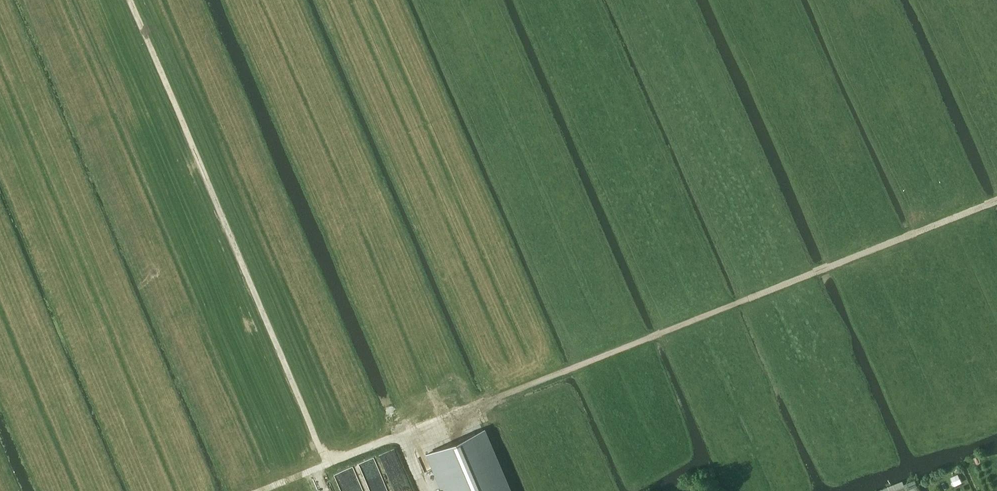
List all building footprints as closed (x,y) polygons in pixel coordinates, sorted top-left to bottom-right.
[(444,490),(509,490),(482,430),(427,454),(444,490)] [(896,490),(920,490),(915,481),(903,485),(904,488),(896,490)] [(701,483),(690,488),(692,490),(704,490),(705,490),(701,483)]
